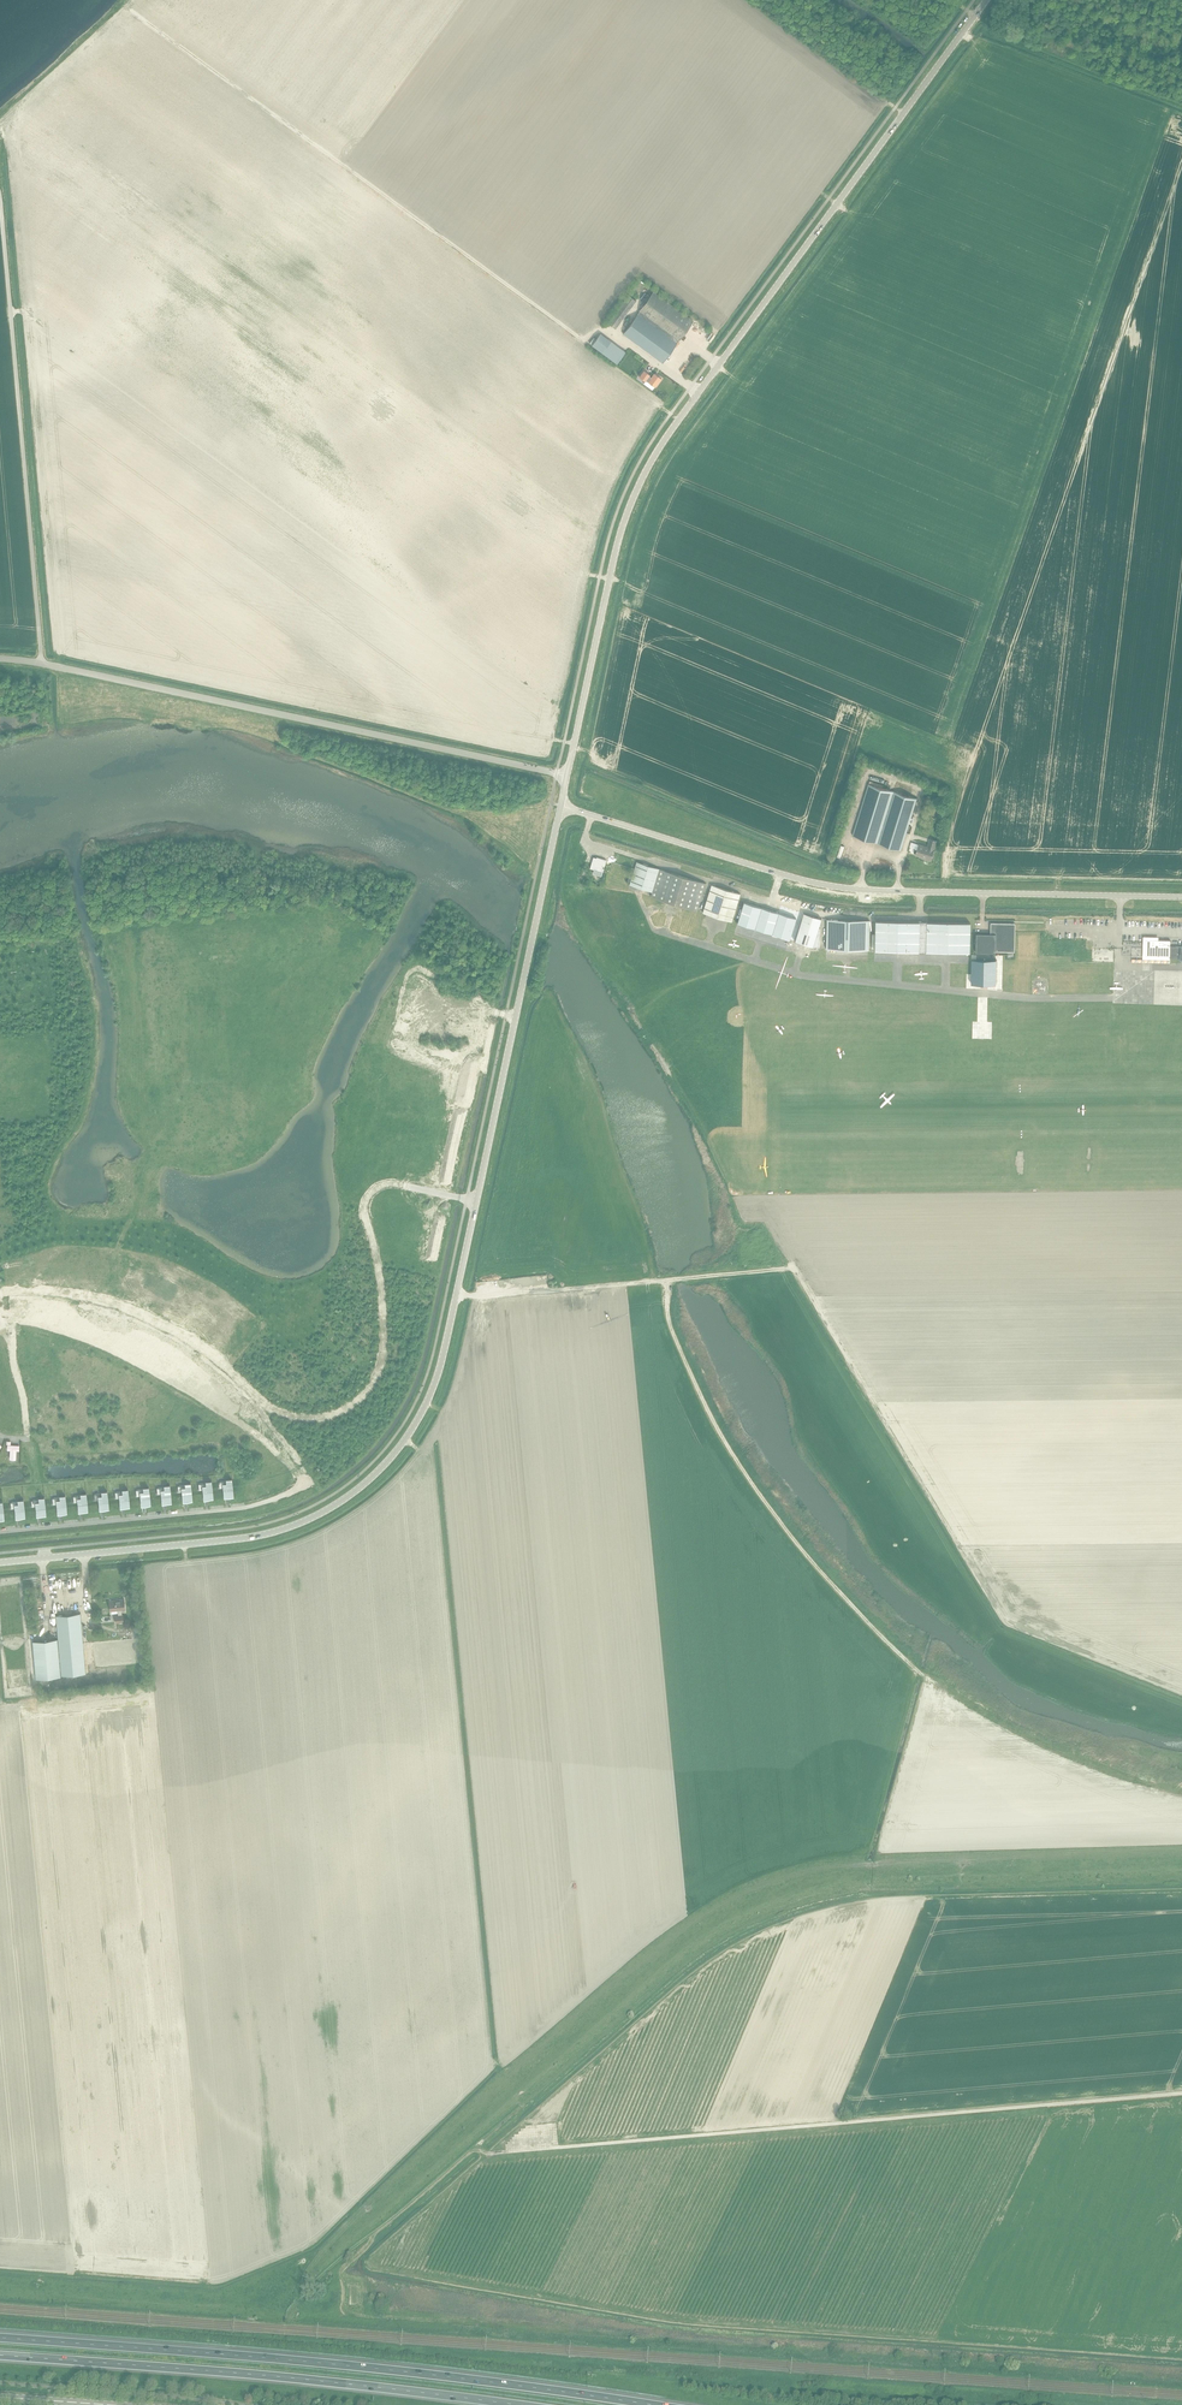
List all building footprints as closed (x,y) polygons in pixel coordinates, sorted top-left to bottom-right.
[(693,320),(654,292),(623,334),(662,362),(693,320)] [(617,364),(626,352),(601,333),(592,345),(617,364)] [(661,380),(660,379),(661,378),(654,373),(651,377),(650,376),(650,375),(644,370),(640,377),(646,381),(647,380),(655,386),(656,385),(657,385),(658,384),(658,383),(659,381),(660,381),(661,380)] [(853,835),(860,837),(901,850),(907,833),(910,834),(912,827),(909,826),(917,798),(909,796),(912,787),(897,782),(894,791),(869,783),(853,835)] [(916,849),(917,849),(916,854),(922,856),(922,857),(931,860),(937,840),(930,838),(928,846),(919,844),(911,841),(910,846),(915,848),(916,849)] [(593,857),(590,868),(594,870),(593,873),(601,875),(603,872),(604,868),(604,869),(604,867),(606,860),(599,858),(598,859),(597,859),(597,858),(593,857)] [(629,884),(652,892),(651,896),(697,911),(706,883),(636,861),(629,884)] [(740,894),(711,885),(703,912),(732,921),(740,894)] [(796,918),(744,902),(737,923),(789,939),(796,918)] [(820,928),(818,927),(821,918),(803,913),(795,941),(812,947),(812,946),(819,947),(820,928)] [(826,949),(868,950),(869,920),(827,919),(826,949)] [(919,921),(875,921),(875,950),(918,951),(919,921)] [(926,922),(925,951),(969,952),(970,923),(926,922)] [(1015,923),(990,923),(990,934),(976,933),(975,952),(995,952),(995,951),(1014,951),(1015,923)] [(1146,956),(1170,956),(1170,957),(1181,958),(1181,957),(1181,947),(1179,947),(1179,936),(1169,935),(1169,940),(1146,940),(1146,956)] [(997,960),(972,959),(971,984),(996,984),(997,960)] [(10,1459),(16,1459),(16,1450),(19,1450),(19,1446),(8,1445),(8,1450),(11,1450),(10,1459)] [(233,1494),(232,1479),(231,1479),(231,1481),(227,1482),(219,1482),(219,1489),(224,1489),(224,1495),(225,1495),(226,1494),(227,1497),(234,1496),(233,1494)] [(213,1496),(212,1488),(212,1481),(211,1481),(211,1483),(207,1484),(199,1484),(198,1484),(199,1491),(203,1491),(204,1497),(206,1496),(206,1499),(213,1498),(213,1496)] [(178,1493),(182,1493),(183,1499),(184,1499),(185,1499),(186,1501),(192,1500),(192,1498),(192,1493),(191,1483),(190,1483),(190,1485),(186,1486),(178,1486),(178,1493)] [(251,1500),(257,1499),(255,1484),(249,1486),(251,1500)] [(171,1500),(171,1492),(170,1485),(169,1485),(169,1487),(165,1488),(157,1488),(157,1496),(162,1495),(162,1501),(163,1501),(165,1501),(165,1503),(172,1503),(171,1500)] [(141,1503),(142,1503),(144,1503),(144,1505),(151,1505),(150,1502),(150,1494),(149,1487),(148,1487),(148,1489),(144,1490),(136,1491),(136,1490),(136,1498),(141,1497),(141,1503)] [(130,1504),(128,1489),(127,1489),(128,1491),(123,1492),(115,1493),(116,1500),(120,1499),(120,1505),(121,1505),(123,1505),(123,1507),(130,1507),(130,1504)] [(109,1506),(108,1499),(107,1491),(107,1493),(102,1494),(95,1495),(94,1495),(95,1502),(99,1501),(100,1507),(102,1507),(102,1509),(109,1509),(109,1506)] [(88,1508),(87,1501),(86,1493),(86,1496),(81,1496),(74,1497),(73,1497),(74,1504),(78,1503),(79,1509),(81,1509),(81,1511),(88,1511),(88,1508)] [(58,1511),(60,1511),(60,1514),(67,1513),(67,1510),(66,1503),(65,1495),(65,1498),(60,1498),(53,1499),(52,1499),(53,1506),(57,1505),(58,1511)] [(46,1513),(45,1505),(44,1497),(44,1498),(44,1500),(39,1500),(32,1501),(31,1501),(32,1508),(36,1508),(37,1513),(39,1513),(39,1516),(46,1515),(46,1513)] [(16,1516),(16,1515),(18,1515),(18,1518),(25,1517),(25,1515),(23,1500),(23,1502),(18,1502),(11,1503),(10,1503),(11,1510),(15,1510),(16,1516)] [(124,1622),(123,1615),(123,1614),(122,1614),(122,1609),(125,1609),(124,1599),(118,1599),(118,1600),(110,1601),(111,1610),(118,1609),(118,1615),(115,1615),(116,1622),(124,1622)] [(62,1675),(64,1675),(86,1673),(80,1613),(64,1614),(56,1615),(59,1638),(62,1675)] [(37,1677),(62,1675),(59,1638),(33,1641),(37,1677)]
